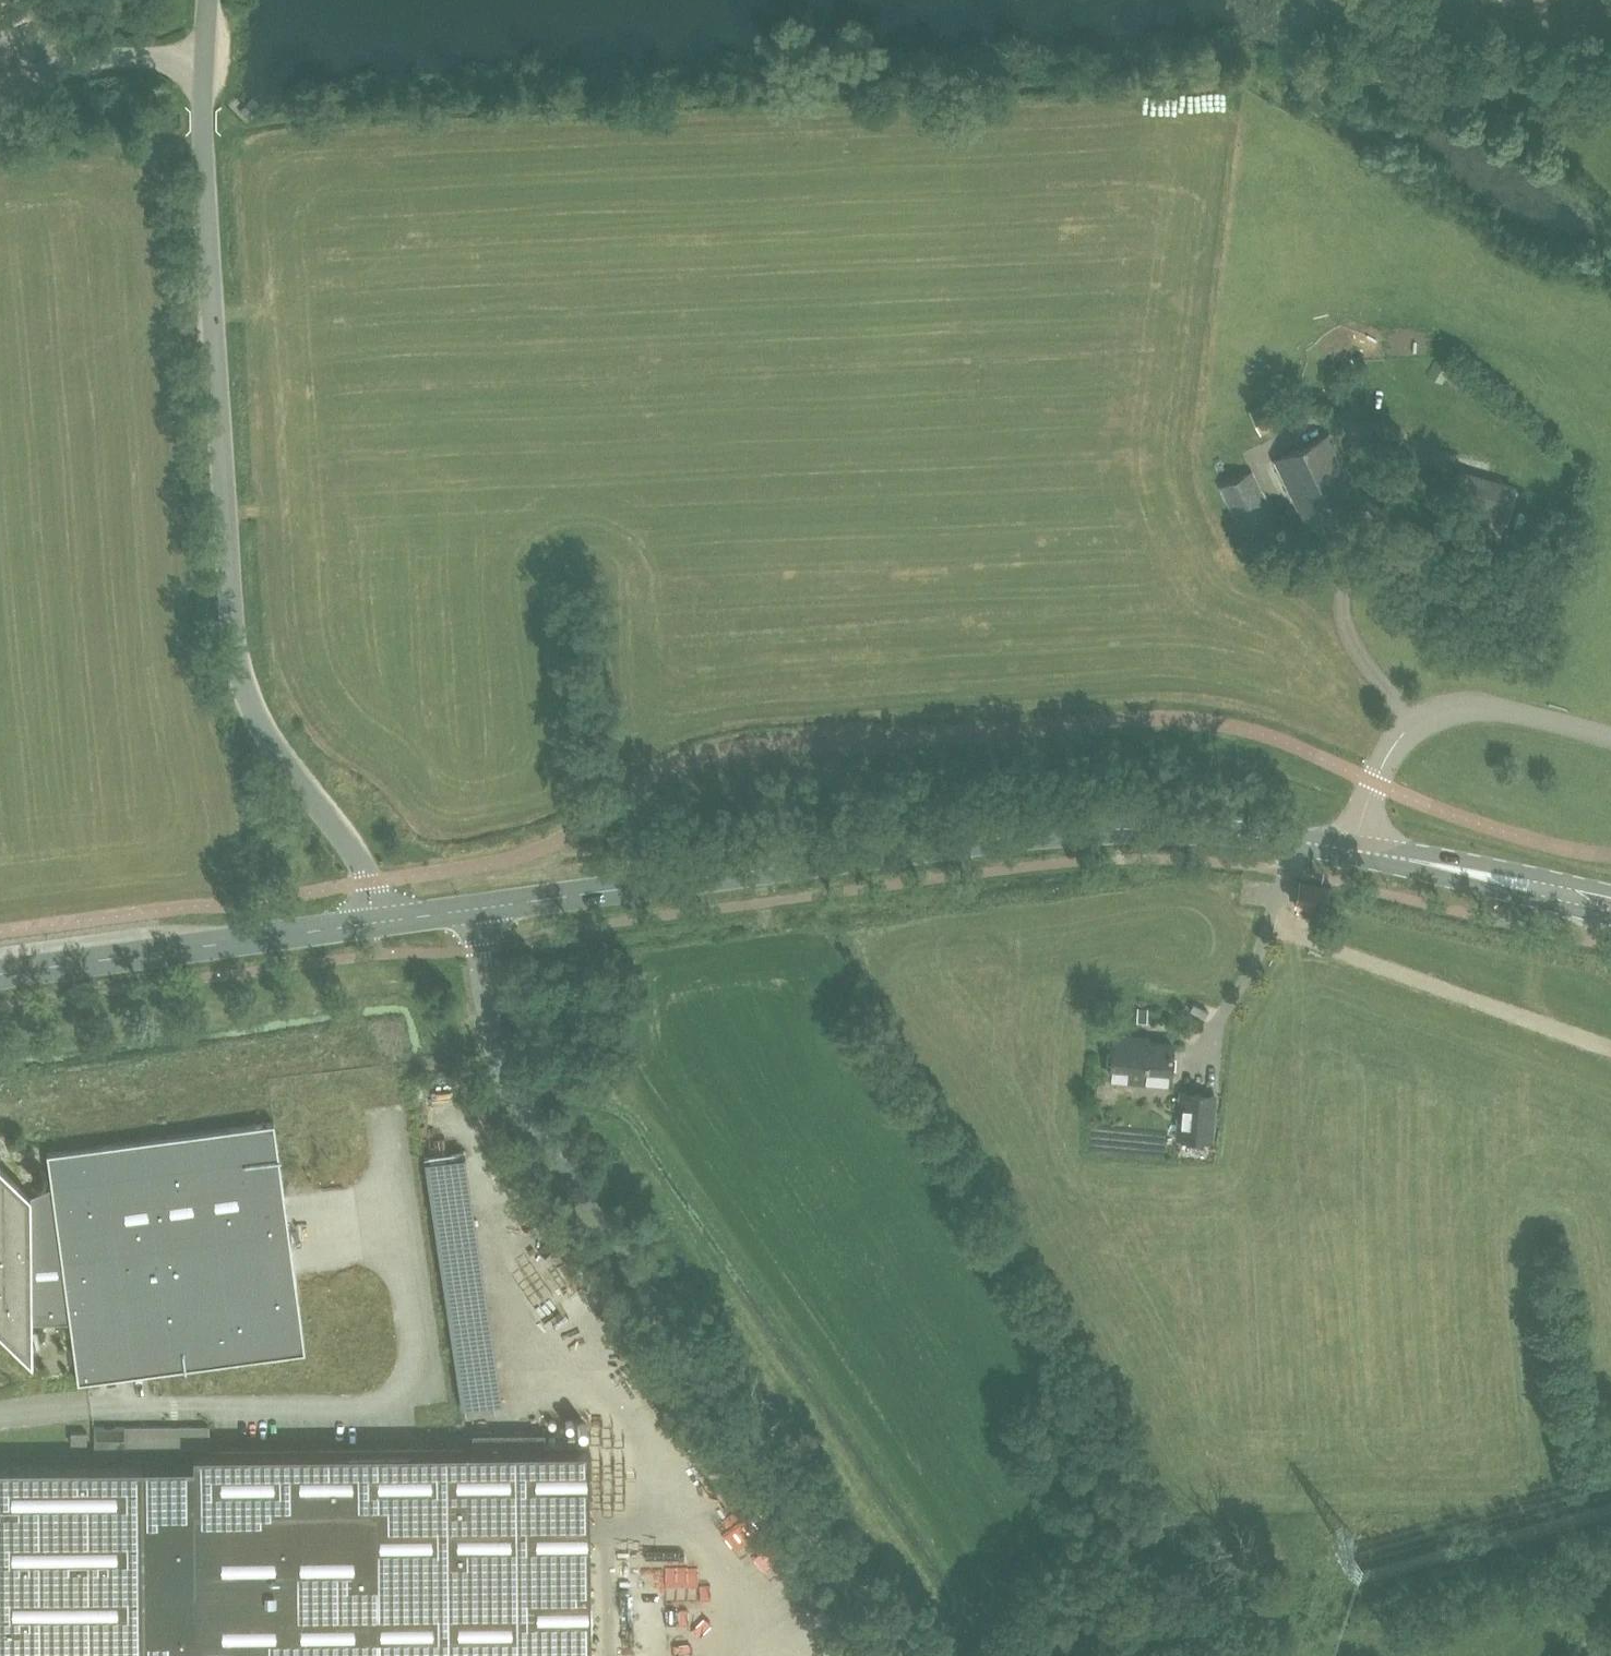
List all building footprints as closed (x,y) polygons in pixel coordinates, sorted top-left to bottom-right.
[(1249,409),(1261,433),(1291,419),(1278,395),(1249,409)] [(1275,459),(1310,531),(1365,504),(1330,432),(1275,459)] [(1265,501),(1250,470),(1221,485),(1244,532),(1274,517),(1268,506),(1272,504),(1269,499),(1265,501)] [(1325,910),(1329,890),(1329,888),(1300,882),(1296,904),(1325,910)] [(1172,1043),(1137,1041),(1137,1037),(1114,1035),(1111,1075),(1141,1077),(1140,1081),(1169,1083),(1172,1043)] [(1215,1095),(1181,1092),(1178,1137),(1211,1139),(1215,1095)] [(33,1363),(33,1319),(70,1319),(78,1381),(305,1350),(275,1121),(47,1151),(52,1184),(31,1194),(0,1163),(0,1330),(33,1363)] [(209,1425),(94,1426),(95,1451),(125,1451),(125,1448),(209,1447),(209,1425)] [(71,1431),(71,1442),(87,1442),(87,1430),(71,1431)] [(589,1448),(545,1448),(545,1431),(473,1432),(473,1449),(194,1452),(194,1463),(196,1463),(196,1507),(397,1505),(398,1551),(379,1552),(380,1581),(145,1584),(0,1585),(0,1655),(591,1655),(589,1448)] [(145,1584),(380,1581),(379,1552),(398,1551),(397,1505),(196,1507),(196,1463),(194,1463),(0,1465),(0,1585),(145,1584)]
